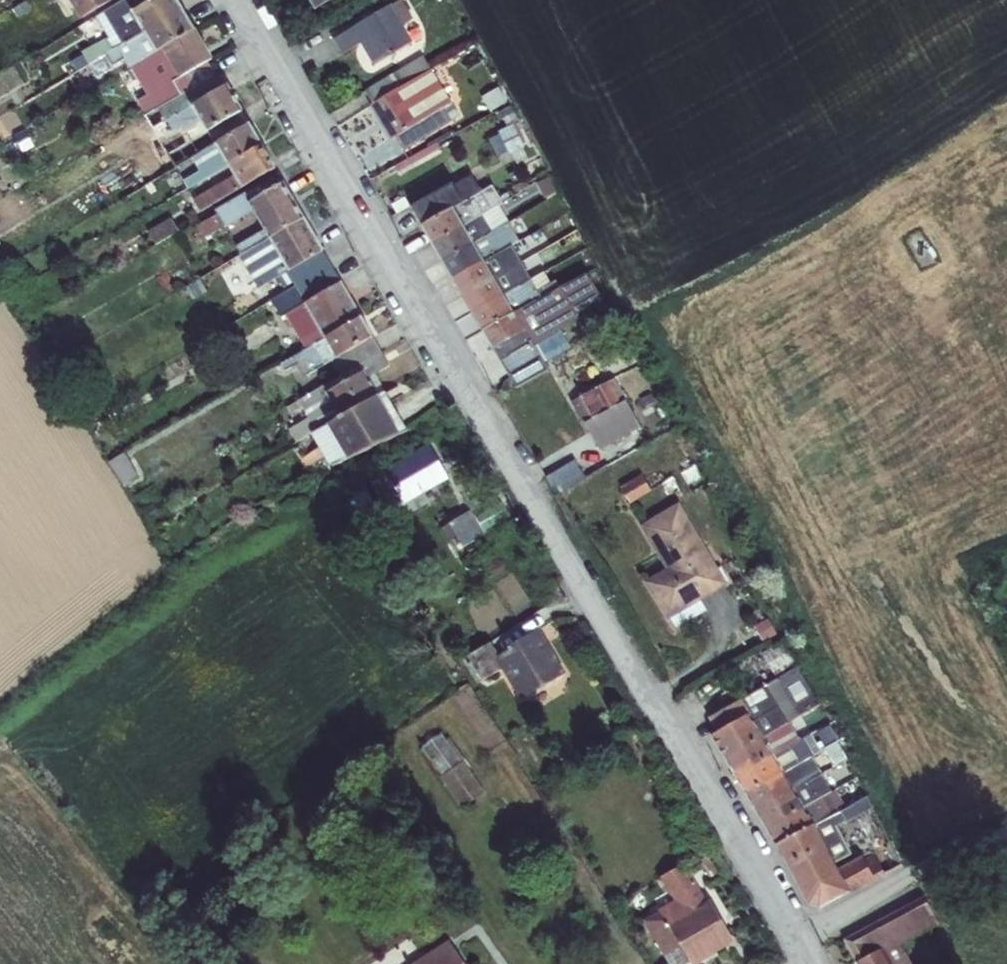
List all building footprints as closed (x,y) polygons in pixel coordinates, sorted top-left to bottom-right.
[(50,6),(47,0),(27,0),(11,9),(21,24),(50,6)] [(83,20),(112,2),(111,0),(72,0),(83,20)] [(183,10),(178,0),(127,0),(107,13),(106,13),(125,44),(183,10)] [(316,8),(330,0),(311,0),(316,8)] [(391,4),(333,38),(342,53),(361,42),(374,63),(412,41),(391,4)] [(155,54),(195,31),(183,10),(125,44),(112,52),(106,56),(113,67),(123,62),(130,69),(155,54)] [(202,52),(206,50),(195,31),(155,54),(180,96),(217,75),(210,64),(202,52)] [(106,56),(112,52),(106,41),(83,54),(89,66),(106,56)] [(210,64),(213,61),(206,50),(202,52),(210,64)] [(365,88),(373,102),(400,86),(416,76),(431,67),(423,54),(365,88)] [(409,101),(419,118),(450,101),(431,67),(416,76),(425,91),(409,101)] [(197,154),(249,124),(220,74),(217,75),(180,96),(145,116),(158,136),(170,129),(173,135),(184,128),(192,141),(168,155),(175,167),(197,154)] [(416,76),(400,86),(409,101),(425,91),(416,76)] [(490,111),(508,101),(499,85),(481,95),(490,111)] [(373,102),(371,103),(391,136),(418,121),(420,120),(419,118),(409,101),(400,86),(373,102)] [(416,124),(423,135),(458,116),(450,101),(419,118),(420,120),(418,121),(416,124)] [(510,104),(500,110),(508,124),(496,130),(508,154),(524,145),(512,123),(518,120),(510,104)] [(230,167),(263,148),(249,124),(197,154),(205,168),(192,176),(197,186),(230,167)] [(400,149),(423,135),(416,124),(393,138),(400,149)] [(399,174),(440,155),(435,143),(394,162),(399,174)] [(235,194),(276,170),(263,148),(230,167),(236,176),(195,201),(202,213),(235,194)] [(528,170),(542,167),(538,149),(525,151),(528,170)] [(421,224),(453,206),(480,191),(471,175),(411,205),(421,224)] [(542,199),(557,194),(551,175),(536,180),(542,199)] [(268,233),(237,251),(241,257),(304,220),(284,184),(252,202),(249,199),(198,230),(204,241),(255,211),(268,233)] [(480,191),(453,206),(462,223),(463,224),(481,213),(502,201),(492,184),(480,191)] [(502,204),(509,216),(538,197),(530,186),(502,204)] [(430,240),(462,223),(453,206),(421,224),(430,240)] [(463,224),(472,240),(491,230),(481,213),(463,224)] [(156,247),(181,233),(171,220),(148,233),(156,247)] [(304,220),(241,257),(258,288),(322,250),(304,220)] [(491,230),(472,240),(484,260),(528,234),(525,229),(516,235),(508,221),(491,230)] [(430,240),(439,257),(472,240),(463,224),(462,223),(430,240)] [(484,260),(503,294),(542,272),(534,259),(524,265),(515,251),(518,248),(532,240),(528,234),(484,260)] [(439,257),(451,277),(484,260),(472,240),(439,257)] [(307,303),(299,287),(332,267),(322,250),(258,288),(266,300),(291,286),(294,292),(260,311),(269,325),(275,321),(284,316),(307,303)] [(503,294),(484,260),(451,277),(471,310),(503,294)] [(341,283),(332,267),(299,287),(307,303),(341,283)] [(542,272),(503,294),(513,311),(540,297),(537,290),(550,283),(544,271),(542,272)] [(493,348),(500,359),(532,342),(559,327),(577,317),(572,307),(597,291),(586,272),(540,297),(513,311),(516,316),(517,316),(525,330),(493,348)] [(305,350),(361,318),(341,283),(307,303),(284,316),(305,350)] [(482,329),(513,311),(503,294),(471,310),(482,329)] [(482,329),(493,348),(525,330),(517,316),(516,316),(513,311),(482,329)] [(340,378),(382,354),(361,318),(305,350),(282,364),(286,373),(299,365),(306,377),(331,362),(340,378)] [(242,356),(282,332),(275,321),(269,325),(235,344),(242,356)] [(559,327),(532,342),(541,358),(544,362),(570,346),(559,327)] [(541,358),(532,342),(500,359),(510,376),(541,358)] [(601,349),(589,355),(599,373),(610,367),(601,349)] [(313,434),(374,399),(364,383),(390,368),(382,354),(340,378),(289,407),(288,408),(292,415),(301,409),(309,420),(289,433),(297,444),(313,434)] [(544,362),(541,358),(510,376),(516,385),(548,368),(544,362)] [(583,421),(599,449),(641,426),(626,399),(632,396),(619,373),(570,400),(582,421),(583,421)] [(374,399),(313,434),(332,468),(402,434),(380,395),(374,399)] [(365,484),(383,515),(439,483),(432,471),(441,466),(430,446),(365,484)] [(113,465),(123,481),(132,476),(121,459),(113,465)] [(557,495),(584,477),(572,459),(545,477),(557,495)] [(681,472),(687,484),(701,476),(695,464),(681,472)] [(432,471),(439,483),(448,479),(441,466),(432,471)] [(620,487),(630,502),(651,489),(641,473),(620,487)] [(679,502),(640,525),(666,568),(644,580),(667,619),(670,617),(700,599),(727,584),(679,502)] [(154,508),(143,515),(152,528),(163,522),(154,508)] [(483,536),(469,513),(442,529),(449,541),(458,535),(465,547),(483,536)] [(706,609),(700,599),(670,617),(676,627),(706,609)] [(495,660),(486,645),(466,658),(480,678),(494,669),(499,665),(541,639),(537,632),(495,660)] [(541,639),(499,665),(503,670),(522,699),(562,673),(541,639)] [(761,653),(777,678),(797,666),(781,640),(761,653)] [(503,670),(499,665),(494,669),(498,674),(503,670)] [(750,714),(763,735),(790,720),(799,715),(815,706),(819,703),(797,666),(777,678),(709,717),(716,731),(750,714)] [(815,706),(799,715),(806,728),(823,718),(815,706)] [(711,735),(724,757),(763,735),(750,714),(716,731),(711,735)] [(763,735),(773,753),(800,738),(790,720),(763,735)] [(815,738),(821,748),(838,738),(832,728),(815,738)] [(480,793),(441,734),(422,748),(461,806),(480,793)] [(724,757),(735,775),(773,754),(773,753),(763,735),(724,757)] [(811,756),(800,738),(773,753),(773,754),(784,772),(811,756)] [(735,775),(746,793),(785,773),(784,772),(773,754),(735,775)] [(820,773),(811,756),(784,772),(785,773),(793,787),(794,789),(820,773)] [(755,808),(793,787),(785,773),(746,793),(755,808)] [(830,790),(820,773),(794,789),(804,806),(830,790)] [(755,808),(776,843),(814,823),(804,806),(794,789),(793,787),(755,808)] [(830,790),(804,806),(814,823),(815,824),(846,807),(836,788),(830,790)] [(846,807),(815,824),(834,862),(851,853),(837,825),(873,807),(867,796),(846,807)] [(776,843),(809,903),(819,906),(849,890),(837,868),(834,862),(815,824),(814,823),(776,843)] [(837,868),(849,890),(874,878),(862,855),(837,868)] [(682,866),(663,878),(678,904),(661,914),(669,927),(659,933),(678,963),(686,963),(727,940),(682,866)] [(893,963),(913,963),(905,951),(902,952),(898,946),(939,924),(924,896),(844,939),(856,961),(883,947),(893,963)] [(451,945),(422,963),(463,963),(451,945)] [(856,961),(858,963),(893,963),(883,947),(856,961)]
